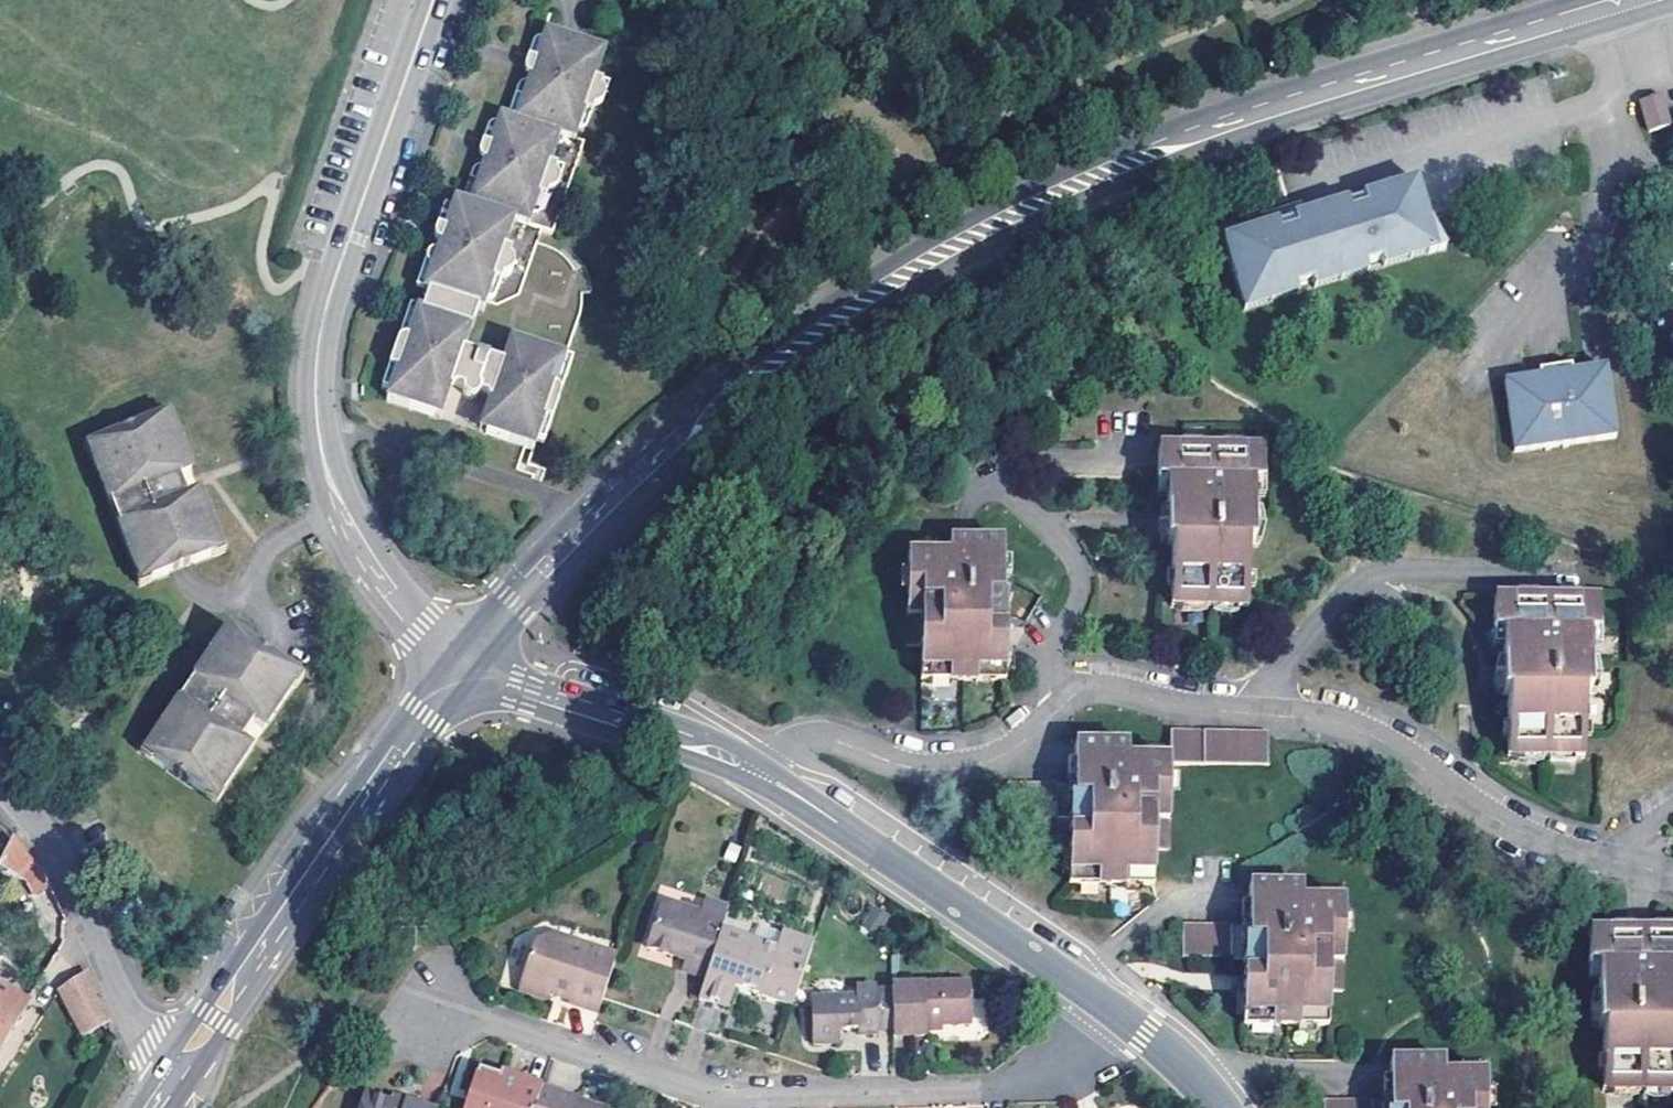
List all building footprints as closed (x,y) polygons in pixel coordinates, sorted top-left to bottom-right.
[(514,121),(575,142),(578,134),(585,115),(596,84),(607,55),(546,33),(543,41),(529,77),(527,84),(524,84),(522,85),(519,88),(517,92),(518,96),(519,98),(521,100),(519,107),(514,121)] [(529,77),(543,41),(537,41),(533,45),(524,69),(525,75),(529,77)] [(596,84),(585,115),(592,117),(593,113),(597,111),(601,108),(605,104),(605,102),(601,93),(603,86),(596,84)] [(1632,106),(1635,116),(1658,108),(1655,99),(1632,106)] [(514,121),(519,107),(512,105),(506,118),(514,121)] [(1664,128),(1658,108),(1635,116),(1641,135),(1664,128)] [(584,137),(592,117),(585,115),(578,134),(584,137)] [(575,142),(514,121),(506,118),(500,116),(497,126),(483,163),(482,168),(475,168),(471,173),(470,176),(478,179),(474,192),(468,205),(461,203),(454,201),(451,209),(438,244),(435,252),(433,252),(428,254),(426,258),(426,264),(430,270),(427,275),(421,290),(425,292),(420,309),(416,307),(409,324),(405,337),(401,338),(397,341),(388,366),(394,369),(386,390),(383,399),(407,407),(409,400),(434,409),(440,410),(449,384),(460,388),(460,391),(464,398),(468,400),(478,394),(488,398),(479,424),(485,426),(510,434),(507,443),(531,451),(534,442),(552,391),(557,377),(563,360),(578,317),(581,297),(574,276),(563,261),(552,253),(537,246),(542,233),(552,237),(584,146),(575,142)] [(483,163),(497,126),(493,124),(492,124),(489,126),(480,151),(479,155),(479,158),(481,161),(483,163)] [(478,179),(470,176),(466,189),(474,192),(478,179)] [(1444,252),(1423,226),(1414,229),(1412,219),(1420,217),(1409,184),(1288,221),(1219,242),(1241,313),(1297,296),(1295,289),(1310,284),(1313,291),(1365,275),(1363,268),(1381,262),(1383,270),(1444,252)] [(474,192),(466,189),(461,203),(468,205),(474,192)] [(438,244),(451,209),(444,206),(433,235),(436,243),(438,244)] [(1423,226),(1420,217),(1412,219),(1414,229),(1423,226)] [(415,288),(421,290),(427,275),(421,273),(415,288)] [(404,322),(409,324),(416,307),(409,305),(404,322)] [(571,363),(563,360),(557,377),(565,380),(571,363)] [(394,369),(388,366),(379,388),(386,390),(394,369)] [(1617,426),(1607,367),(1530,380),(1506,384),(1516,443),(1617,426)] [(557,393),(552,391),(534,442),(541,445),(558,401),(557,393)] [(432,416),(434,409),(409,400),(407,407),(432,416)] [(82,442),(136,586),(166,575),(219,556),(197,498),(188,501),(183,488),(179,478),(189,476),(185,465),(166,413),(82,442)] [(483,433),(507,443),(510,434),(485,426),(483,433)] [(1181,444),(1180,453),(1205,453),(1205,448),(1200,444),(1181,444)] [(1213,448),(1213,452),(1238,453),(1237,444),(1220,444),(1213,448)] [(1165,502),(1165,517),(1165,527),(1165,548),(1171,548),(1171,579),(1171,591),(1171,609),(1181,609),(1203,609),(1210,610),(1235,610),(1244,609),(1245,592),(1245,581),(1245,548),(1252,547),(1253,517),(1253,501),(1253,485),(1261,485),(1262,452),(1238,453),(1213,452),(1205,453),(1180,453),(1157,453),(1157,484),(1165,485),(1165,502)] [(1165,485),(1157,484),(1156,501),(1165,502),(1165,485)] [(1253,485),(1253,501),(1261,501),(1261,485),(1253,485)] [(1159,547),(1165,548),(1165,527),(1165,517),(1160,517),(1155,532),(1159,547)] [(1258,518),(1253,517),(1252,547),(1260,547),(1263,533),(1258,518)] [(919,683),(932,683),(947,683),(1005,684),(1005,675),(1005,652),(1005,636),(1005,617),(1001,616),(1001,606),(1001,588),(1001,581),(1001,563),(1002,544),(907,544),(907,567),(907,585),(906,647),(920,648),(919,683)] [(907,585),(907,567),(898,567),(898,585),(907,585)] [(1515,604),(1542,604),(1542,599),(1538,595),(1516,594),(1515,604)] [(1549,604),(1575,604),(1575,596),(1557,595),(1549,599),(1549,604)] [(1502,652),(1502,667),(1502,680),(1502,697),(1508,698),(1507,731),(1507,742),(1507,760),(1517,760),(1539,760),(1546,761),(1572,761),(1582,761),(1583,743),(1583,731),(1584,699),(1589,699),(1590,670),(1590,653),(1590,635),(1598,636),(1599,604),(1575,604),(1549,604),(1542,604),(1515,604),(1494,603),(1492,634),(1502,634),(1502,652)] [(1203,609),(1181,609),(1181,617),(1198,617),(1203,613),(1203,609)] [(218,649),(141,754),(210,805),(247,755),(239,749),(247,739),(253,731),(265,739),(305,680),(229,628),(218,649)] [(1502,634),(1492,634),(1493,651),(1502,652),(1502,634)] [(1013,652),(1005,652),(1005,675),(1014,675),(1013,652)] [(1495,697),(1502,697),(1502,680),(1502,667),(1497,667),(1491,681),(1495,697)] [(1590,670),(1589,699),(1595,699),(1600,685),(1596,670),(1590,670)] [(947,683),(932,683),(931,693),(947,693),(947,683)] [(1169,749),(1169,768),(1267,770),(1268,735),(1169,734),(1169,749)] [(1169,768),(1169,749),(1073,748),(1072,766),(1072,784),(1072,786),(1007,786),(1006,820),(1068,821),(1068,836),(1068,856),(1067,879),(1067,887),(1122,887),(1138,887),(1152,887),(1154,850),(1167,849),(1168,790),(1169,774),(1169,768)] [(1538,765),(1539,760),(1517,760),(1517,769),(1531,769),(1538,765)] [(1571,769),(1572,761),(1546,761),(1546,765),(1554,769),(1571,769)] [(1072,784),(1072,766),(1065,766),(1064,784),(1072,784)] [(41,876),(13,840),(0,864),(0,872),(20,883),(32,890),(41,876)] [(1138,887),(1122,887),(1122,896),(1138,895),(1138,887)] [(1341,994),(1342,932),(1342,915),(1343,893),(1245,891),(1245,908),(1245,925),(1245,928),(1181,928),(1180,962),(1243,962),(1243,981),(1242,998),(1242,1022),(1242,1028),(1296,1029),(1313,1029),(1327,1029),(1328,996),(1341,994)] [(707,971),(726,914),(662,894),(648,937),(688,951),(684,962),(707,971)] [(794,941),(806,945),(810,933),(785,926),(776,947),(788,951),(794,941)] [(1611,937),(1639,937),(1638,932),(1633,928),(1612,928),(1611,937)] [(570,997),(598,1007),(617,952),(551,929),(530,986),(547,992),(551,986),(571,994),(570,997)] [(1645,938),(1671,937),(1671,929),(1653,929),(1645,933),(1645,938)] [(754,980),(751,989),(795,1004),(815,949),(806,945),(794,941),(788,951),(776,947),(725,931),(705,995),(731,1003),(738,985),(741,977),(754,980)] [(1671,937),(1645,938),(1639,937),(1611,937),(1589,937),(1589,969),(1598,969),(1597,985),(1597,1001),(1597,1031),(1603,1032),(1602,1064),(1602,1075),(1601,1094),(1614,1095),(1634,1094),(1642,1095),(1667,1095),(1672,1095),(1672,937),(1671,937)] [(1598,969),(1589,969),(1589,985),(1597,985),(1598,969)] [(85,974),(57,993),(80,1041),(108,1025),(85,974)] [(741,977),(738,985),(751,989),(754,980),(741,977)] [(969,979),(894,982),(894,990),(895,1019),(895,1033),(932,1032),(931,1021),(971,1021),(969,979)] [(895,1019),(894,990),(878,991),(878,982),(859,983),(859,992),(818,995),(820,1039),(844,1038),(843,1022),(851,1021),(861,1021),(862,1028),(880,1027),(879,1020),(895,1019)] [(22,1000),(0,987),(0,1036),(22,1000)] [(22,1000),(0,1036),(0,1048),(26,1003),(22,1000)] [(1592,1032),(1597,1031),(1597,1001),(1592,1001),(1588,1016),(1592,1032)] [(1313,1029),(1296,1029),(1296,1037),(1313,1037),(1313,1029)] [(1485,1107),(1486,1090),(1486,1065),(1391,1064),(1390,1083),(1390,1101),(1390,1105),(1324,1103),(1324,1107),(1485,1107)] [(546,1082),(506,1068),(504,1073),(483,1067),(469,1107),(538,1107),(546,1082)] [(581,1101),(582,1093),(546,1082),(538,1107),(598,1107),(581,1101)] [(1390,1101),(1390,1083),(1382,1082),(1381,1101),(1390,1101)] [(443,1107),(406,1096),(404,1102),(370,1093),(364,1107),(443,1107)] [(598,1107),(612,1107),(614,1104),(582,1093),(581,1101),(598,1107)]
